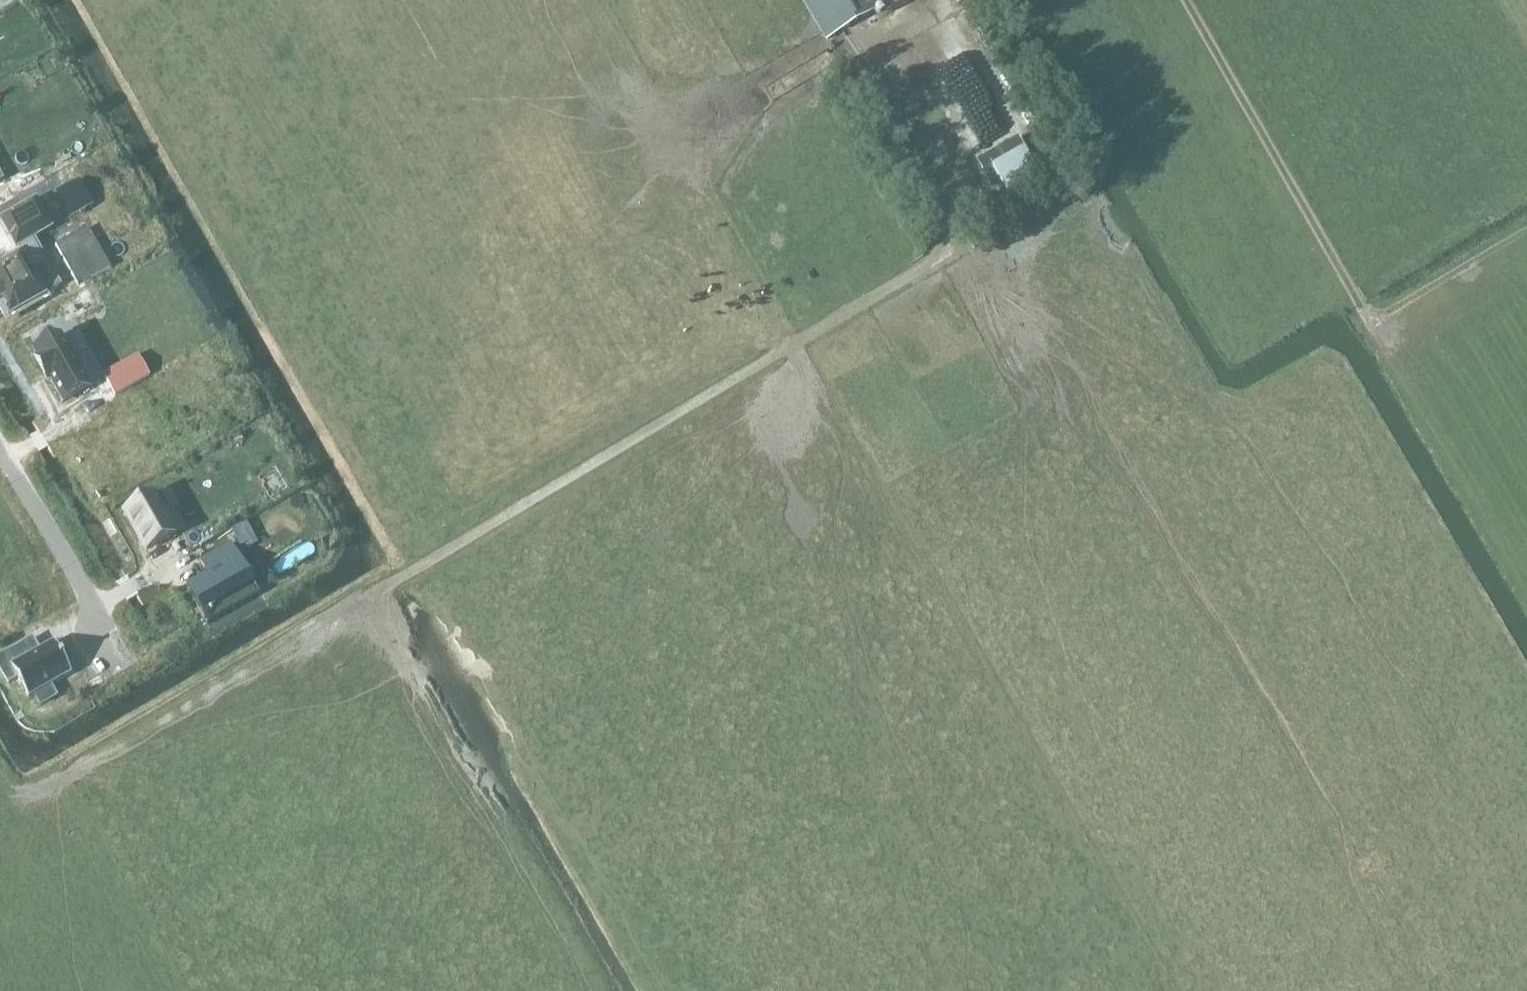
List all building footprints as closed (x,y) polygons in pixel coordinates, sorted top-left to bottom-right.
[(826,41),(883,7),(879,0),(801,0),(826,41)] [(0,268),(0,301),(10,317),(44,298),(29,272),(43,264),(30,242),(50,230),(34,202),(0,222),(0,224),(20,256),(0,268)] [(89,229),(58,246),(80,284),(112,266),(89,229)] [(62,335),(34,350),(37,356),(35,357),(49,382),(51,381),(63,403),(91,387),(62,335)] [(155,495),(125,511),(147,550),(176,533),(164,511),(170,509),(162,494),(157,497),(155,495)] [(207,575),(187,587),(207,622),(259,589),(239,555),(236,557),(228,542),(198,558),(207,575)] [(0,667),(0,673),(11,691),(20,686),(30,705),(74,680),(58,652),(43,661),(35,647),(0,667)]
